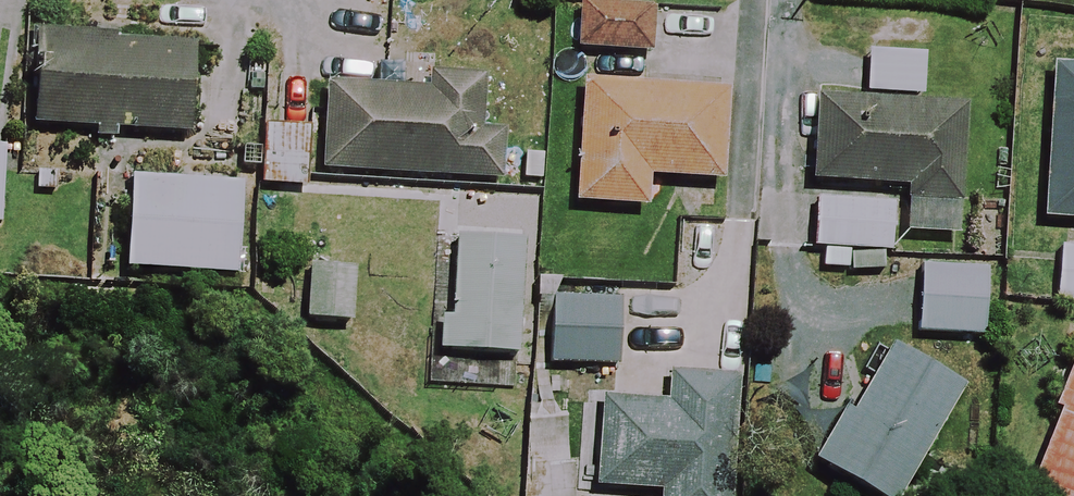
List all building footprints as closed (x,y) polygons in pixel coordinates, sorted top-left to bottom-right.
[(635,7),(574,4),(572,57),(632,60),(635,7)] [(192,37),(33,31),(29,131),(188,138),(192,37)] [(919,100),(920,58),(863,57),(862,99),(812,98),(809,251),(890,253),(891,238),(961,239),(963,100),(919,100)] [(1054,70),(1043,223),(1073,225),(1073,72),(1054,70)] [(724,92),(579,85),(573,209),(644,212),(646,183),(720,186),(724,92)] [(491,184),(495,94),(325,86),(321,176),(491,184)] [(304,131),(262,130),(260,188),(302,190),(304,131)] [(224,186),(128,182),(124,272),(220,277),(224,186)] [(517,244),(456,241),(452,305),(436,304),(433,353),(511,358),(517,244)] [(1057,250),(1053,305),(1073,307),(1073,251),(1057,250)] [(987,272),(919,268),(916,337),(984,340),(987,272)] [(349,274),(307,271),(304,328),(346,330),(349,274)] [(888,342),(812,465),(861,495),(897,495),(964,389),(888,342)] [(1021,495),(1073,495),(1073,357),(1021,495)]
